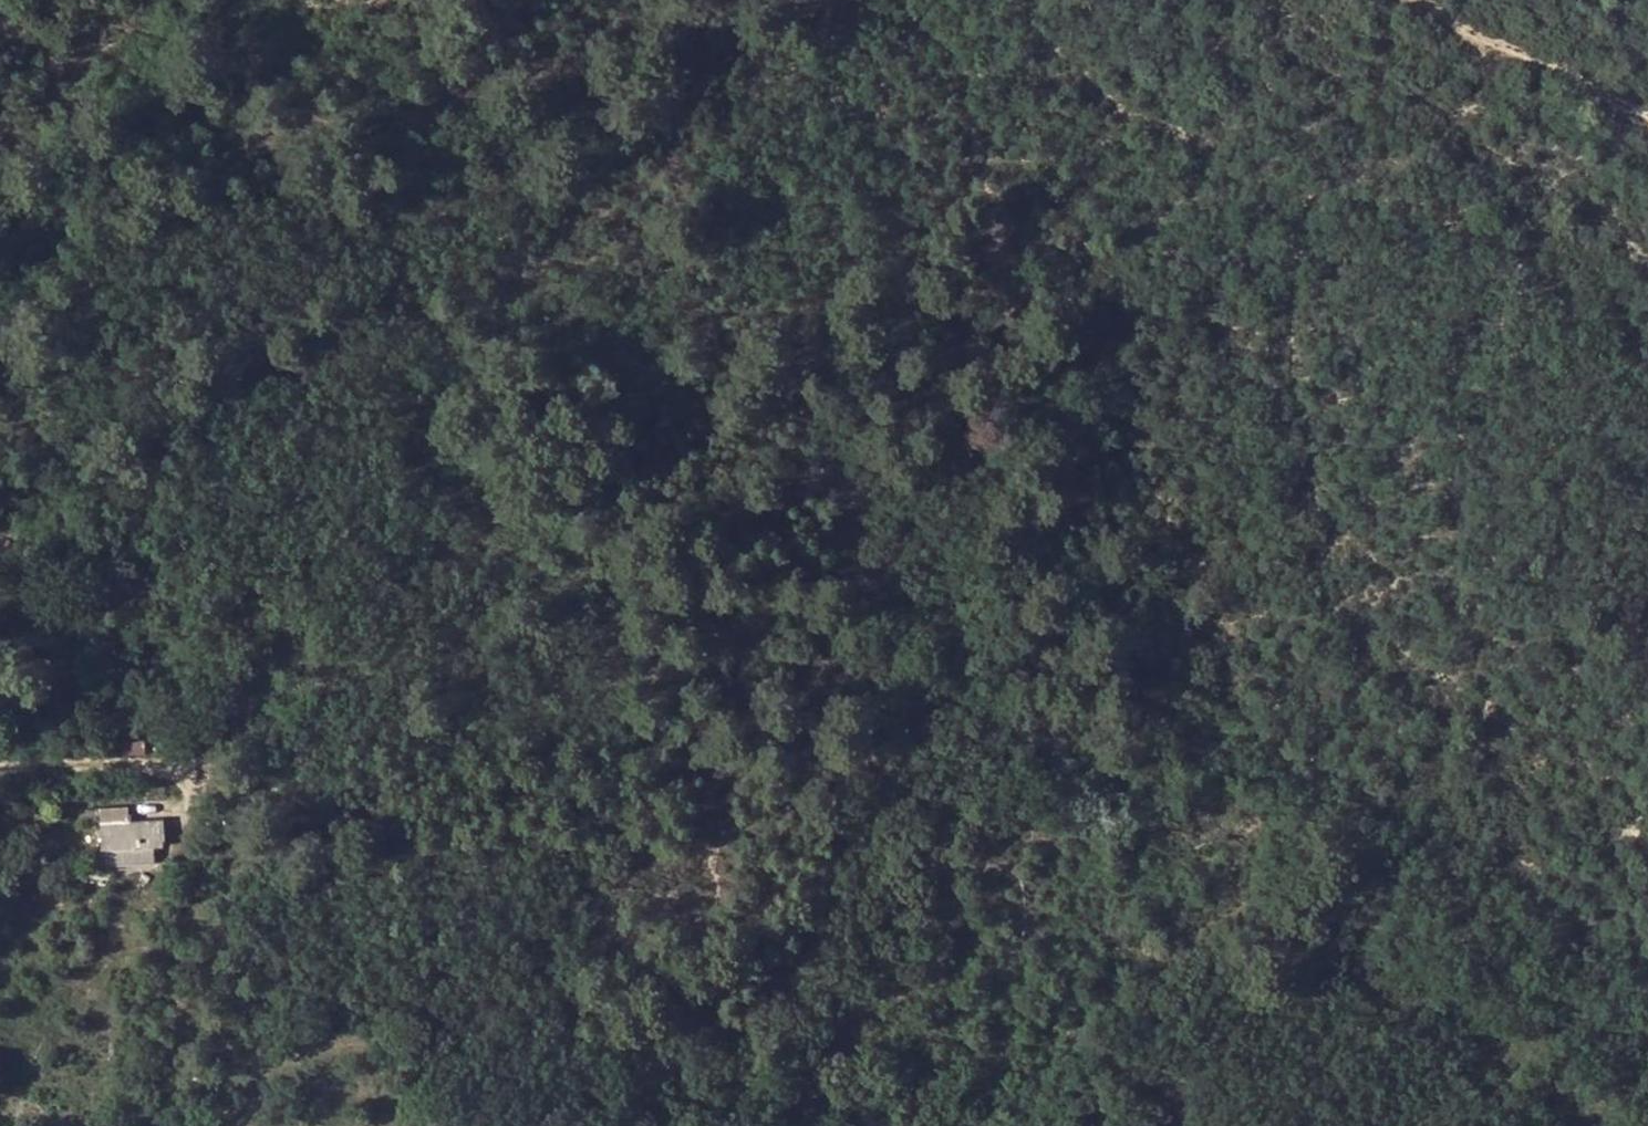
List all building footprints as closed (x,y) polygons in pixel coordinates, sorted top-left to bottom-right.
[(143,752),(143,740),(119,740),(119,752),(143,752)] [(152,847),(164,847),(162,820),(100,823),(101,850),(152,847)] [(152,847),(101,850),(103,865),(152,862),(152,847)]
